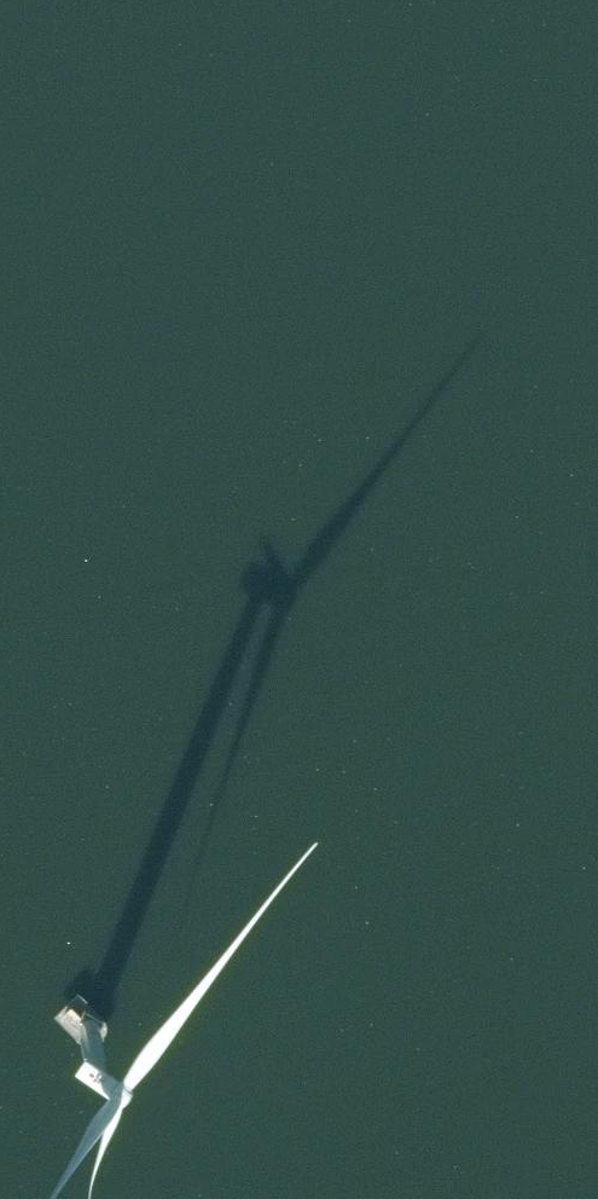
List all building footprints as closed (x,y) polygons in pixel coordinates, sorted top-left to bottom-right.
[(79,1024),(79,1028),(80,1034),(82,1036),(85,1039),(89,1039),(93,1039),(97,1036),(100,1033),(100,1029),(99,1024),(97,1021),(94,1019),(89,1018),(85,1019),(82,1021),(80,1024),(79,1024)]
